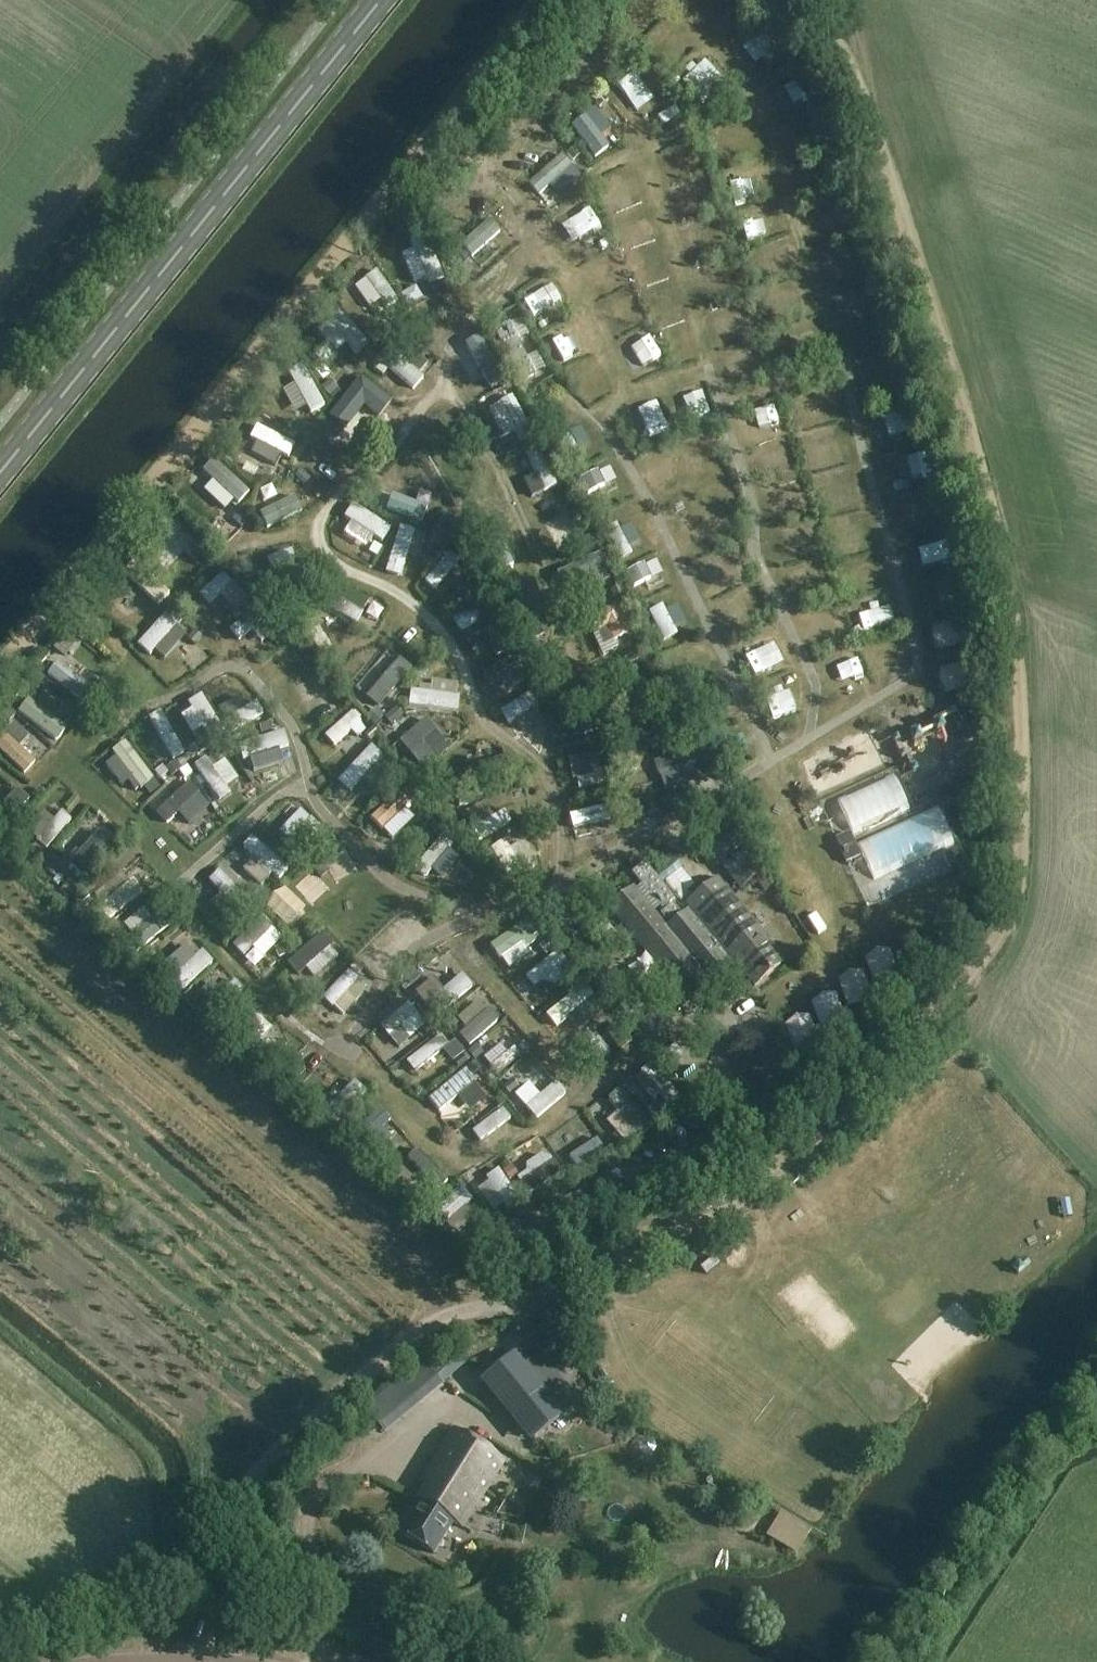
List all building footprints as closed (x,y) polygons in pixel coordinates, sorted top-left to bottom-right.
[(443,283),(430,288),(434,296),(446,290),(443,283)] [(535,375),(534,373),(526,357),(518,340),(510,324),(510,323),(494,331),(520,383),(535,375)] [(502,373),(493,378),(499,388),(508,383),(502,373)] [(351,397),(361,391),(352,376),(343,382),(351,397)] [(330,398),(339,390),(330,380),(321,388),(330,398)] [(322,406),(313,401),(307,412),(316,417),(322,406)] [(534,468),(545,461),(528,431),(516,437),(534,468)] [(248,465),(257,451),(240,440),(231,455),(248,465)] [(512,441),(501,447),(506,457),(517,451),(512,441)] [(180,490),(173,497),(182,506),(189,499),(180,490)] [(348,521),(384,528),(388,505),(352,498),(348,521)] [(192,553),(204,563),(214,552),(203,542),(192,553)] [(247,556),(239,560),(243,571),(252,567),(247,556)] [(95,640),(122,669),(145,649),(136,639),(147,629),(129,609),(95,640)] [(190,630),(198,643),(231,623),(224,611),(190,630)] [(286,638),(279,630),(270,638),(277,646),(286,638)] [(637,633),(627,638),(634,652),(644,646),(637,633)] [(493,648),(497,656),(506,650),(502,643),(493,648)] [(367,699),(377,708),(411,669),(400,660),(367,699)] [(26,682),(37,689),(44,678),(34,671),(26,682)] [(531,691),(540,701),(547,696),(538,685),(531,691)] [(199,733),(217,727),(206,695),(188,701),(199,733)] [(166,707),(155,712),(164,731),(174,726),(166,707)] [(365,719),(374,727),(385,715),(376,707),(365,719)] [(9,723),(15,715),(6,708),(0,716),(0,717),(9,723)] [(395,709),(384,718),(391,727),(402,718),(395,709)] [(674,725),(679,739),(693,734),(688,719),(674,725)] [(436,761),(434,759),(421,744),(434,733),(435,732),(425,720),(399,742),(424,772),(436,761)] [(116,736),(132,757),(144,748),(128,727),(116,736)] [(226,743),(214,748),(219,761),(231,757),(226,743)] [(181,770),(181,769),(176,762),(175,762),(165,770),(172,778),(181,770)] [(811,835),(870,817),(857,775),(798,794),(811,835)] [(473,802),(484,795),(478,786),(467,793),(473,802)] [(423,804),(417,810),(426,819),(432,813),(423,804)] [(572,811),(560,812),(562,837),(574,836),(572,811)] [(14,855),(35,825),(22,817),(17,824),(6,816),(0,824),(0,846),(14,855)] [(836,843),(847,868),(861,862),(850,837),(836,843)] [(44,853),(35,845),(29,853),(38,860),(44,853)] [(724,870),(740,890),(749,883),(752,887),(757,884),(764,892),(777,882),(750,848),(724,870)] [(661,909),(673,899),(645,863),(632,873),(661,909)] [(80,887),(71,880),(62,890),(71,897),(80,887)] [(610,907),(650,955),(640,964),(666,995),(677,987),(688,1001),(733,962),(754,987),(785,963),(717,881),(688,906),(690,908),(686,914),(683,916),(672,905),(661,915),(669,926),(666,930),(643,904),(631,889),(610,907)] [(702,893),(694,883),(674,899),(682,909),(702,893)] [(255,885),(248,893),(254,900),(262,892),(255,885)] [(111,939),(121,931),(114,923),(104,931),(111,939)] [(223,923),(216,930),(225,939),(232,932),(223,923)] [(492,932),(453,950),(462,967),(500,949),(492,932)] [(548,940),(539,947),(546,956),(555,949),(548,940)] [(155,961),(164,951),(157,945),(151,951),(151,957),(155,961)] [(284,946),(274,950),(278,959),(288,955),(284,946)] [(478,977),(491,997),(527,975),(514,955),(478,977)] [(170,975),(162,963),(149,972),(141,960),(122,974),(138,997),(170,975)] [(358,961),(351,969),(357,976),(365,967),(358,961)] [(407,990),(420,978),(412,969),(399,980),(407,990)] [(576,973),(568,979),(575,988),(583,982),(576,973)] [(311,981),(303,990),(312,999),(320,990),(311,981)] [(399,1014),(436,1001),(430,982),(392,995),(399,1014)] [(508,1002),(526,1025),(549,1008),(532,985),(508,1002)] [(603,1002),(596,1008),(604,1018),(611,1013),(603,1002)] [(448,1011),(419,1037),(433,1052),(461,1026),(448,1011)] [(549,1043),(556,1055),(580,1042),(573,1030),(549,1043)] [(362,1059),(376,1078),(404,1059),(390,1039),(362,1059)] [(480,1043),(472,1050),(478,1058),(486,1051),(480,1043)] [(462,1055),(453,1062),(459,1069),(467,1062),(462,1055)] [(475,1062),(467,1068),(473,1076),(481,1070),(475,1062)] [(293,1091),(303,1082),(295,1074),(286,1083),(293,1091)] [(512,1080),(503,1087),(510,1094),(518,1087),(512,1080)] [(584,1101),(576,1110),(604,1135),(612,1126),(584,1101)] [(475,1149),(486,1141),(462,1110),(440,1127),(452,1142),(463,1133),(475,1149)] [(557,1165),(567,1159),(551,1130),(540,1136),(557,1165)] [(618,1137),(610,1144),(617,1152),(625,1145),(618,1137)] [(389,1173),(396,1180),(404,1172),(397,1165),(389,1173)] [(511,1165),(503,1172),(510,1182),(518,1175),(511,1165)] [(454,1194),(446,1201),(462,1219),(470,1211),(454,1194)] [(489,1215),(481,1220),(488,1231),(496,1225),(489,1215)] [(488,1250),(492,1247),(501,1241),(496,1235),(494,1231),(481,1240),(488,1250)] [(562,1322),(545,1337),(552,1345),(569,1331),(562,1322)] [(532,1440),(578,1402),(532,1346),(486,1384),(532,1440)] [(425,1364),(404,1382),(400,1378),(363,1410),(384,1434),(442,1384),(425,1364)] [(461,1527),(504,1461),(454,1429),(421,1481),(426,1484),(416,1499),(421,1502),(401,1533),(433,1553),(452,1522),(461,1527)]
